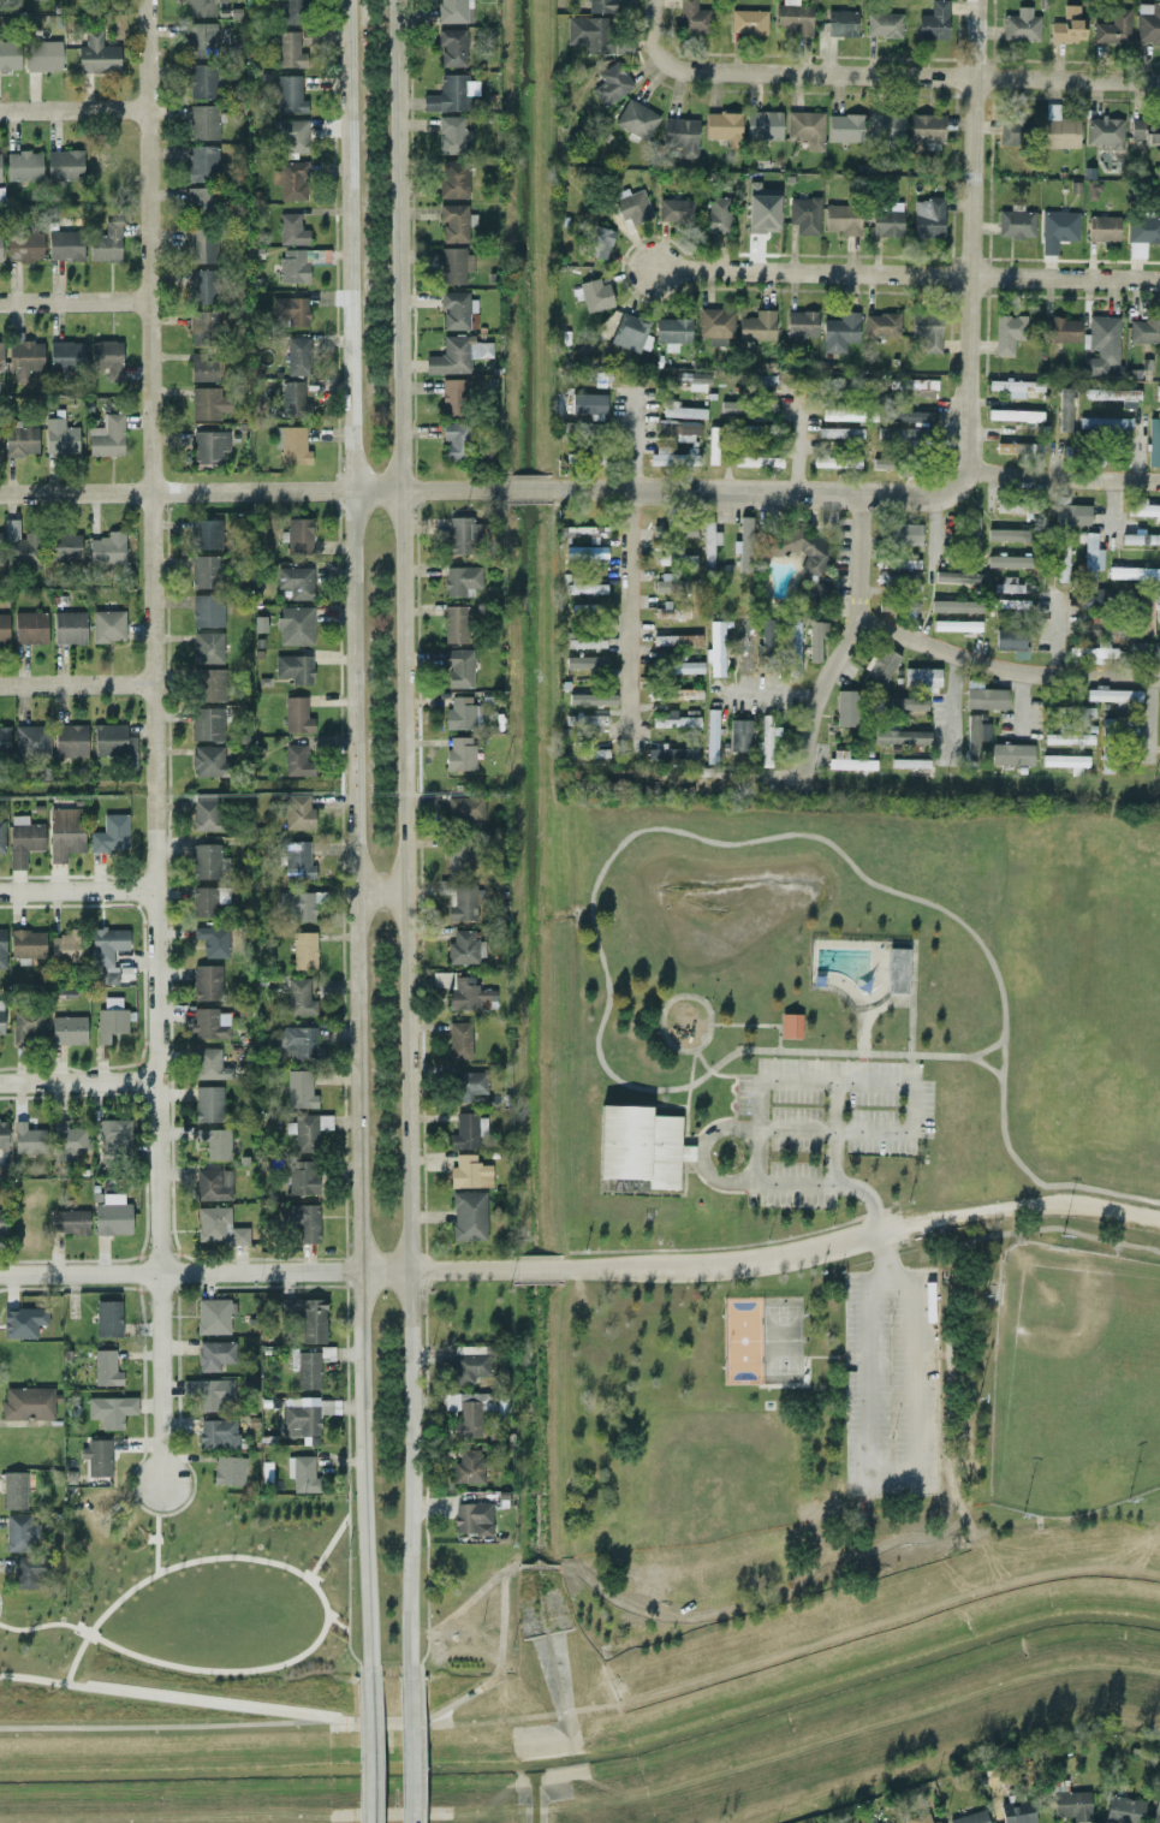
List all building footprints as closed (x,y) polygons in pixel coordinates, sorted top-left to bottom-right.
[(215,17),(215,1),(226,1),(226,0),(185,0),(185,16),(215,17)] [(303,24),(304,0),(273,0),(273,12),(282,12),(282,23),(303,24)] [(438,23),(471,23),(471,0),(438,0),(438,23)] [(613,12),(613,0),(588,0),(588,12),(613,12)] [(679,31),(708,32),(708,10),(696,8),(696,0),(680,0),(679,31)] [(812,35),(812,5),(798,5),(798,0),(777,0),(777,34),(812,35)] [(918,39),(947,40),(948,0),(931,0),(931,15),(918,15),(918,39)] [(1137,2),(1136,45),(1159,45),(1159,3),(1137,2)] [(1079,6),(1063,5),(1063,22),(1050,22),(1050,41),(1085,42),(1085,20),(1079,20),(1079,6)] [(1040,16),(1031,16),(1031,7),(1016,7),(1016,16),(1002,16),(1002,40),(1039,41),(1040,16)] [(1129,45),(1130,10),(1112,9),(1111,23),(1093,23),(1092,44),(1129,45)] [(767,11),(731,10),(730,33),(767,34),(767,11)] [(857,37),(857,10),(827,11),(827,37),(857,37)] [(902,14),(867,14),(867,36),(901,37),(902,14)] [(609,17),(566,18),(566,44),(583,43),(584,53),(611,53),(609,17)] [(216,23),(189,23),(189,53),(216,52),(216,23)] [(118,44),(101,46),(101,30),(84,30),(85,46),(77,46),(77,72),(119,71),(118,44)] [(441,66),(465,66),(465,30),(438,30),(438,44),(440,44),(441,66)] [(298,31),(278,31),(278,66),(305,67),(305,53),(298,53),(298,31)] [(19,70),(19,42),(0,41),(0,70),(19,70)] [(60,41),(25,41),(25,71),(61,70),(60,41)] [(603,107),(633,87),(615,61),(597,75),(602,81),(590,89),(603,107)] [(216,99),(215,64),(189,65),(190,99),(216,99)] [(468,73),(439,75),(439,94),(422,95),(422,111),(471,109),(471,94),(478,94),(477,81),(468,81),(468,73)] [(301,75),(276,76),(278,113),(307,112),(307,100),(302,100),(301,75)] [(644,142),(660,117),(627,97),(613,124),(644,142)] [(218,105),(189,106),(189,139),(218,139),(218,105)] [(745,138),(781,139),(782,112),(747,111),(745,138)] [(786,140),(799,140),(799,151),(823,151),(824,112),(787,111),(786,140)] [(704,112),(704,138),(726,138),(726,148),(740,148),(740,112),(704,112)] [(864,115),(829,114),(828,142),(863,143),(864,115)] [(905,114),(869,114),(868,138),(904,139),(905,114)] [(945,115),(911,114),(910,147),(924,148),(924,143),(944,143),(945,115)] [(464,130),(464,117),(439,115),(438,153),(470,154),(471,130),(464,130)] [(1029,117),(1001,116),(1000,145),(1028,146),(1029,117)] [(697,159),(697,119),(662,118),(662,146),(680,146),(680,158),(697,159)] [(1079,149),(1079,119),(1044,118),(1044,148),(1079,149)] [(1086,147),(1123,148),(1123,119),(1086,118),(1086,147)] [(307,153),(308,120),(278,119),(276,152),(307,153)] [(1130,122),(1131,140),(1142,139),(1143,145),(1159,144),(1159,121),(1130,122)] [(216,146),(188,146),(189,180),(218,180),(216,146)] [(82,149),(46,150),(47,179),(83,178),(82,149)] [(6,180),(41,179),(41,152),(6,153),(6,180)] [(440,197),(468,197),(468,160),(440,160),(440,197)] [(308,200),(307,161),(279,161),(279,170),(270,170),(270,185),(279,184),(280,200),(308,200)] [(747,232),(779,233),(779,190),(761,190),(762,182),(749,182),(747,232)] [(627,216),(631,225),(653,216),(641,186),(612,198),(620,219),(627,216)] [(215,188),(186,188),(186,213),(215,213),(215,188)] [(730,197),(706,196),(704,233),(730,233),(730,197)] [(795,236),(820,235),(819,197),(788,198),(789,225),(795,225),(795,236)] [(658,222),(694,222),(694,198),(659,198),(658,222)] [(944,199),(914,198),(913,237),(943,238),(944,199)] [(442,242),(468,242),(466,225),(475,225),(475,214),(468,214),(468,204),(439,204),(439,221),(441,221),(442,242)] [(860,234),(860,205),(824,205),(824,234),(860,234)] [(903,211),(872,211),(872,237),(902,237),(903,211)] [(1034,212),(998,211),(998,237),(1034,238),(1034,212)] [(1057,255),(1057,242),(1078,242),(1079,213),(1041,212),(1040,255),(1057,255)] [(308,244),(308,228),(299,228),(299,213),(279,213),(278,244),(308,244)] [(1119,217),(1088,217),(1087,242),(1118,243),(1119,217)] [(1127,218),(1128,243),(1159,242),(1159,217),(1127,218)] [(120,262),(120,222),(105,222),(105,236),(89,234),(88,261),(120,262)] [(605,260),(614,232),(595,225),(585,253),(605,260)] [(216,262),(215,228),(186,228),(186,263),(216,262)] [(48,231),(48,260),(83,260),(82,230),(48,231)] [(41,259),(42,232),(6,231),(5,261),(30,262),(30,259),(41,259)] [(308,283),(308,261),(328,261),(328,249),(280,249),(280,283),(308,283)] [(440,249),(439,284),(465,284),(465,271),(471,272),(472,249),(440,249)] [(220,303),(219,269),(188,269),(189,304),(220,303)] [(600,285),(599,279),(579,281),(584,311),(612,307),(608,284),(600,285)] [(476,328),(475,298),(468,299),(468,291),(441,292),(442,329),(476,328)] [(308,325),(308,297),(274,297),(274,325),(308,325)] [(697,337),(706,337),(706,345),(731,345),(731,309),(698,309),(697,337)] [(218,310),(190,311),(190,345),(219,345),(218,310)] [(775,310),(756,310),(756,317),(739,317),(739,340),(774,341),(775,310)] [(652,335),(646,334),(649,320),(619,311),(609,343),(647,354),(652,335)] [(787,337),(817,337),(817,311),(787,311),(787,337)] [(822,353),(845,353),(846,342),(858,343),(859,312),(839,312),(839,319),(823,319),(822,353)] [(940,353),(941,314),(911,313),(911,339),(923,340),(923,353),(940,353)] [(900,314),(865,314),(865,336),(900,336),(900,314)] [(1026,340),(1025,316),(995,316),(996,356),(1012,355),(1012,340),(1026,340)] [(690,343),(690,319),(655,317),(655,343),(664,343),(664,351),(677,351),(677,343),(690,343)] [(1119,366),(1119,317),(1088,317),(1088,335),(1082,335),(1082,349),(1095,349),(1095,357),(1084,357),(1084,376),(1108,376),(1108,366),(1119,366)] [(1159,343),(1159,320),(1129,320),(1129,343),(1159,343)] [(310,374),(309,337),(286,338),(287,375),(310,374)] [(42,372),(43,342),(8,340),(7,382),(28,384),(28,370),(42,372)] [(120,340),(94,340),(94,373),(121,373),(120,340)] [(49,342),(48,370),(84,370),(84,342),(49,342)] [(190,380),(221,380),(221,354),(190,352),(190,380)] [(688,384),(708,384),(708,374),(689,374),(688,384)] [(775,376),(756,376),(756,384),(775,384),(775,376)] [(466,379),(440,379),(440,415),(466,415),(466,379)] [(1004,399),(1023,399),(1023,391),(1043,392),(1043,382),(989,380),(989,391),(1004,391),(1004,399)] [(281,416),(309,416),(309,402),(303,402),(303,381),(280,381),(281,416)] [(191,420),(220,420),(219,387),(191,387),(191,420)] [(1059,431),(1071,431),(1072,388),(1060,388),(1059,431)] [(1137,409),(1137,391),(1085,389),(1085,399),(1124,400),(1123,408),(1137,409)] [(606,394),(571,393),(571,412),(606,414),(606,394)] [(721,413),(740,414),(741,402),(721,402),(721,413)] [(822,405),(821,420),(862,422),(862,406),(822,405)] [(662,416),(682,417),(683,408),(662,406),(662,416)] [(1042,421),(1043,411),(988,409),(987,419),(1042,421)] [(933,411),(891,412),(891,423),(933,423),(933,411)] [(124,455),(123,412),(101,414),(101,427),(88,427),(88,456),(124,455)] [(46,455),(78,453),(77,426),(64,427),(64,417),(44,417),(46,455)] [(1131,418),(1079,417),(1079,432),(1131,434),(1131,418)] [(1158,466),(1159,419),(1148,419),(1147,466),(1158,466)] [(655,433),(700,434),(701,422),(655,421),(655,433)] [(441,440),(445,439),(445,459),(468,459),(468,422),(441,423),(441,440)] [(707,464),(720,464),(720,427),(708,426),(707,464)] [(741,436),(766,437),(766,427),(741,426),(741,436)] [(37,427),(5,427),(5,455),(37,456),(37,427)] [(310,463),(310,450),(305,450),(305,427),(280,427),(280,464),(310,463)] [(864,428),(818,428),(817,440),(863,441),(864,428)] [(878,440),(906,441),(906,447),(927,448),(927,429),(878,428),(878,440)] [(228,450),(228,430),(194,430),(192,463),(222,464),(222,450),(228,450)] [(1044,454),(1044,444),(997,443),(996,452),(1044,454)] [(671,446),(652,446),(652,464),(697,465),(697,455),(671,453),(671,446)] [(813,456),(813,467),(860,468),(860,457),(813,456)] [(762,458),(738,457),(738,466),(762,467),(762,458)] [(891,469),(891,460),(873,459),(872,468),(891,469)] [(997,500),(996,512),(1038,514),(1039,502),(997,500)] [(1127,504),(1127,516),(1159,517),(1159,504),(1127,504)] [(1090,505),(1056,505),(1056,524),(1090,525),(1090,505)] [(738,571),(750,572),(752,517),(740,517),(738,571)] [(19,533),(19,518),(4,518),(5,564),(40,564),(38,532),(19,533)] [(311,518),(286,518),(286,553),(311,553),(311,518)] [(472,553),(474,539),(480,540),(481,519),(448,518),(448,553),(472,553)] [(220,519),(191,519),(192,548),(220,548),(220,519)] [(703,568),(713,568),(712,545),(720,545),(720,530),(713,530),(712,521),(701,522),(703,568)] [(803,560),(798,571),(817,580),(833,545),(786,524),(775,547),(803,560)] [(596,525),(565,527),(565,538),(596,536),(596,525)] [(921,537),(921,525),(897,526),(897,538),(921,537)] [(1028,530),(987,529),(987,541),(1028,541),(1028,530)] [(89,563),(124,563),(124,530),(106,530),(106,539),(89,538),(89,563)] [(1083,582),(1094,582),(1094,570),(1102,570),(1103,550),(1095,549),(1096,533),(1079,532),(1078,543),(1084,543),(1083,582)] [(81,534),(48,534),(49,560),(81,559),(81,534)] [(1159,545),(1159,535),(1122,534),(1121,544),(1159,545)] [(606,547),(565,546),(565,558),(606,558),(606,547)] [(670,556),(658,554),(658,564),(695,565),(695,556),(680,554),(680,546),(670,546),(670,556)] [(1067,583),(1068,546),(1058,546),(1056,582),(1067,583)] [(190,588),(222,587),(222,556),(190,556),(190,588)] [(986,568),(1031,568),(1031,557),(987,556),(986,568)] [(311,600),(311,568),(275,566),(275,587),(290,588),(290,599),(311,600)] [(480,566),(444,566),(445,596),(472,595),(472,588),(481,588),(480,566)] [(1108,567),(1108,579),(1159,580),(1159,568),(1108,567)] [(659,581),(654,581),(653,590),(677,592),(678,574),(659,572),(659,581)] [(982,574),(961,574),(961,585),(982,586),(982,574)] [(914,575),(877,575),(877,585),(914,585),(914,575)] [(1015,577),(1001,577),(1001,584),(994,584),(994,593),(1034,593),(1034,585),(1015,584),(1015,577)] [(605,583),(565,583),(565,594),(606,594),(605,583)] [(224,627),(222,594),(191,595),(191,627),(224,627)] [(1154,635),(1153,595),(1141,595),(1142,636),(1154,635)] [(1028,600),(997,599),(996,608),(1028,609),(1028,600)] [(981,612),(981,601),(962,601),(963,613),(981,612)] [(654,618),(688,617),(688,602),(654,602),(654,618)] [(599,604),(571,605),(571,617),(599,617),(599,604)] [(466,605),(442,606),(444,642),(466,642),(466,605)] [(313,645),(313,606),(278,606),(278,645),(313,645)] [(91,611),(91,642),(125,641),(124,610),(91,611)] [(85,643),(85,611),(53,611),(53,643),(85,643)] [(46,612),(14,612),(14,643),(47,643),(46,612)] [(0,613),(0,643),(8,643),(7,613),(0,613)] [(751,672),(753,618),(741,618),(740,672),(751,672)] [(761,620),(761,667),(775,667),(776,621),(761,620)] [(980,622),(933,621),(933,631),(980,632),(980,622)] [(721,622),(710,622),(710,649),(708,649),(709,677),(722,676),(721,622)] [(799,675),(800,623),(787,622),(786,675),(799,675)] [(809,663),(820,663),(820,637),(826,637),(826,622),(808,622),(809,663)] [(995,630),(996,651),(1026,650),(1025,629),(995,630)] [(222,664),(222,633),(192,633),(192,664),(222,664)] [(700,634),(653,635),(653,646),(701,645),(700,634)] [(566,635),(566,647),(605,648),(605,636),(566,635)] [(1151,643),(1151,660),(1159,660),(1159,643),(1151,643)] [(861,678),(882,689),(900,656),(879,645),(861,678)] [(1070,656),(1081,655),(1081,664),(1114,663),(1114,647),(1070,648),(1070,656)] [(472,649),(442,649),(442,666),(447,666),(447,688),(472,687),(472,649)] [(311,655),(275,655),(274,678),(290,678),(290,683),(311,683),(311,655)] [(565,669),(606,669),(605,655),(565,657),(565,669)] [(702,672),(702,661),(668,663),(668,673),(702,672)] [(940,669),(904,668),(904,688),(940,689),(940,669)] [(226,670),(195,669),(195,700),(225,701),(226,670)] [(701,699),(701,688),(662,688),(662,699),(701,699)] [(1007,689),(966,688),(965,709),(1006,710),(1007,689)] [(1140,690),(1086,689),(1086,701),(1140,702),(1140,690)] [(856,727),(857,691),(837,691),(836,727),(856,727)] [(615,703),(615,693),(567,694),(569,705),(615,703)] [(313,732),(313,717),(307,717),(307,696),(284,696),(285,732),(313,732)] [(474,696),(450,696),(450,707),(445,707),(445,729),(474,729),(474,696)] [(927,712),(928,698),(883,697),(882,710),(927,712)] [(191,741),(222,740),(222,707),(191,708),(191,741)] [(706,764),(716,764),(718,709),(707,708),(706,764)] [(700,726),(698,717),(676,717),(676,712),(652,712),(652,728),(700,726)] [(564,724),(605,725),(605,715),(565,714),(564,724)] [(771,767),(772,736),(780,736),(780,726),(772,726),(772,716),(762,715),(760,767),(771,767)] [(980,715),(968,715),(967,757),(986,758),(987,723),(979,723),(980,715)] [(1116,719),(1102,718),(1101,773),(1114,774),(1116,719)] [(750,720),(730,719),(730,751),(750,752),(750,720)] [(54,756),(87,756),(87,724),(54,725),(54,756)] [(93,724),(93,755),(130,754),(130,766),(136,766),(135,736),(126,737),(125,724),(93,724)] [(14,756),(48,756),(48,725),(14,725),(14,756)] [(8,726),(0,726),(0,755),(8,755),(8,726)] [(875,744),(929,745),(930,731),(875,729),(875,744)] [(474,737),(450,736),(450,749),(445,749),(445,770),(474,770),(474,737)] [(285,744),(284,776),(313,776),(313,761),(304,760),(305,744),(285,744)] [(1032,766),(1033,745),(991,744),(991,765),(1032,766)] [(222,746),(191,746),(192,777),(224,776),(222,746)] [(696,759),(695,747),(647,749),(648,761),(696,759)] [(876,770),(876,760),(846,759),(846,751),(830,750),(830,769),(876,770)] [(1088,756),(1042,755),(1042,767),(1070,768),(1070,775),(1080,776),(1080,767),(1088,767),(1088,756)] [(891,767),(929,768),(929,759),(892,759),(891,767)] [(219,792),(191,794),(192,831),(220,831),(219,792)] [(311,830),(311,795),(284,795),(284,830),(311,830)] [(447,797),(447,823),(483,821),(482,796),(447,797)] [(84,851),(83,807),(48,808),(49,862),(66,862),(66,853),(84,851)] [(89,851),(126,851),(127,814),(103,813),(102,831),(89,831),(89,851)] [(8,868),(25,869),(25,851),(42,851),(43,824),(26,824),(28,815),(10,815),(8,868)] [(446,874),(469,873),(468,837),(445,837),(446,874)] [(284,841),(284,879),(314,879),(314,866),(309,866),(309,841),(284,841)] [(220,879),(219,843),(191,844),(192,879),(220,879)] [(475,920),(475,903),(482,903),(481,885),(447,885),(447,920),(475,920)] [(228,887),(192,886),(191,915),(215,916),(216,903),(228,903),(228,887)] [(325,892),(281,891),(281,920),(314,920),(314,902),(325,902),(325,892)] [(192,927),(192,939),(202,938),(203,958),(228,957),(227,926),(192,927)] [(127,927),(95,928),(95,984),(117,984),(117,966),(113,966),(113,950),(127,950),(127,927)] [(10,961),(28,962),(28,957),(44,957),(44,931),(10,930),(10,961)] [(483,940),(472,940),(472,930),(452,930),(452,942),(447,942),(447,962),(483,962),(483,940)] [(81,961),(82,933),(50,932),(49,960),(81,961)] [(292,932),(292,969),(316,969),(315,932),(292,932)] [(909,949),(888,948),(887,993),(908,994),(909,949)] [(194,964),(194,999),(221,999),(221,966),(194,964)] [(472,976),(451,976),(450,1008),(495,1009),(495,987),(472,987),(472,976)] [(308,978),(286,978),(286,1016),(316,1015),(316,999),(309,999),(308,978)] [(127,1033),(126,1008),(120,1009),(120,997),(102,997),(103,1008),(96,1008),(97,1044),(108,1044),(108,1033),(127,1033)] [(228,1038),(228,1008),(191,1008),(191,1038),(228,1038)] [(43,1038),(42,1010),(12,1011),(13,1045),(25,1044),(25,1038),(43,1038)] [(801,1039),(802,1015),(781,1014),(780,1038),(801,1039)] [(85,1016),(50,1016),(50,1044),(85,1044),(85,1016)] [(470,1022),(448,1022),(450,1061),(471,1059),(470,1022)] [(316,1027),(280,1027),(280,1058),(316,1058),(316,1027)] [(220,1049),(195,1047),(195,1079),(232,1079),(232,1067),(220,1067),(220,1049)] [(311,1070),(286,1070),(286,1108),(316,1106),(316,1094),(311,1094),(311,1070)] [(486,1099),(486,1071),(453,1073),(454,1100),(486,1099)] [(222,1086),(195,1086),(196,1122),(222,1121),(222,1086)] [(597,1177),(647,1178),(647,1188),(678,1189),(678,1159),(692,1159),(692,1146),(679,1145),(680,1116),(649,1115),(650,1106),(600,1105),(597,1177)] [(331,1115),(295,1114),(293,1122),(286,1122),(286,1133),(295,1133),(293,1151),(316,1152),(317,1129),(331,1129),(331,1115)] [(486,1136),(484,1114),(453,1115),(453,1148),(477,1148),(477,1136),(486,1136)] [(130,1120),(99,1120),(100,1163),(130,1163),(130,1120)] [(43,1129),(25,1129),(25,1121),(14,1121),(13,1152),(43,1153),(43,1129)] [(54,1160),(71,1160),(71,1152),(89,1152),(89,1136),(85,1138),(85,1126),(54,1126),(54,1160)] [(230,1159),(228,1129),(196,1129),(196,1141),(204,1141),(204,1159),(230,1159)] [(490,1187),(490,1163),(475,1163),(475,1153),(454,1154),(454,1165),(448,1165),(450,1187),(490,1187)] [(315,1160),(287,1160),(288,1194),(316,1193),(315,1160)] [(231,1200),(231,1169),(197,1169),(197,1199),(231,1200)] [(486,1240),(484,1190),(451,1192),(452,1241),(486,1240)] [(93,1204),(94,1235),(131,1234),(130,1203),(123,1203),(123,1193),(102,1194),(102,1204),(93,1204)] [(297,1242),(319,1242),(317,1204),(285,1205),(285,1218),(296,1218),(297,1242)] [(248,1227),(230,1228),(230,1206),(196,1207),(197,1243),(248,1242),(248,1227)] [(87,1210),(53,1210),(52,1234),(87,1234),(87,1210)] [(196,1334),(228,1334),(228,1317),(234,1317),(234,1300),(197,1299),(196,1334)] [(302,1343),(326,1342),(325,1299),(301,1299),(302,1343)] [(120,1301),(96,1300),(95,1336),(120,1336),(120,1301)] [(36,1338),(36,1324),(47,1325),(47,1308),(2,1308),(2,1337),(36,1338)] [(197,1342),(197,1371),(218,1371),(218,1365),(234,1364),(234,1341),(197,1342)] [(93,1384),(121,1385),(121,1371),(114,1371),(114,1349),(94,1349),(93,1384)] [(319,1389),(319,1352),(297,1352),(297,1389),(319,1389)] [(195,1393),(196,1411),(230,1409),(228,1379),(183,1380),(184,1393),(195,1393)] [(53,1386),(5,1388),(5,1401),(1,1401),(1,1420),(53,1419),(53,1386)] [(487,1393),(445,1394),(445,1407),(458,1407),(458,1420),(452,1420),(452,1437),(481,1437),(481,1408),(487,1408),(487,1393)] [(136,1396),(87,1397),(87,1419),(99,1419),(99,1429),(123,1429),(123,1414),(136,1414),(136,1396)] [(338,1397),(281,1399),(282,1436),(302,1436),(302,1444),(319,1444),(319,1414),(339,1414),(338,1397)] [(198,1420),(198,1448),(237,1448),(237,1419),(198,1420)] [(111,1438),(87,1439),(87,1447),(78,1448),(79,1459),(87,1459),(87,1477),(112,1475),(111,1438)] [(451,1461),(452,1483),(482,1481),(481,1448),(458,1449),(458,1461),(451,1461)] [(243,1486),(245,1457),(215,1455),(212,1484),(243,1486)] [(314,1455),(286,1456),(286,1478),(292,1478),(292,1492),(321,1492),(321,1477),(314,1477),(314,1455)] [(25,1508),(25,1472),(2,1472),(2,1508),(25,1508)] [(490,1533),(490,1502),(453,1503),(453,1534),(490,1533)] [(29,1514),(6,1514),(5,1551),(30,1551),(31,1538),(38,1538),(38,1524),(28,1524),(29,1514)] [(14,1556),(13,1589),(43,1589),(44,1557),(14,1556)] [(1090,1822),(1089,1792),(1067,1792),(1066,1781),(1052,1781),(1053,1818),(1071,1817),(1071,1822),(1090,1822)] [(1108,1794),(1103,1822),(1105,1822),(1140,1822),(1144,1801),(1108,1794)] [(1032,1800),(1000,1804),(1002,1822),(1035,1822),(1032,1800)] [(1154,1801),(1149,1822),(1159,1822),(1159,1802),(1154,1801)] [(984,1809),(948,1820),(949,1822),(988,1822),(984,1809)] [(937,1821),(931,1822),(928,1813),(904,1820),(904,1822),(938,1822),(937,1821)]
